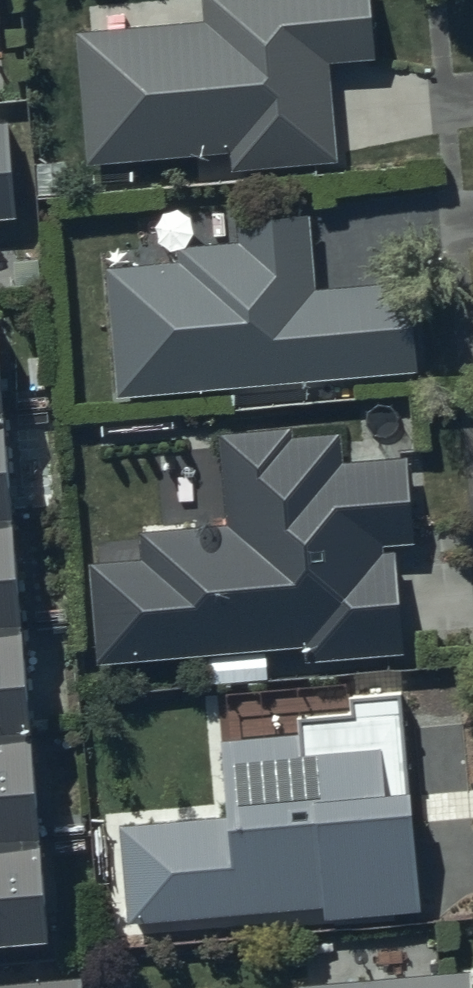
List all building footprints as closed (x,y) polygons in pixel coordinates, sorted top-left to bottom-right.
[(76,28),(87,158),(230,146),(232,165),(336,156),(328,56),(373,52),(368,0),(204,0),(205,17),(76,28)] [(0,116),(0,213),(13,212),(6,115),(0,116)] [(180,256),(106,262),(117,389),(415,364),(407,276),(314,284),(308,211),(237,217),(238,238),(179,243),(180,256)] [(145,552),(89,556),(96,656),(304,640),(305,653),(404,646),(396,539),(411,538),(405,450),(346,454),(344,429),(291,433),(291,423),(219,428),(226,518),(143,524),(145,552)] [(0,431),(0,932),(43,929),(0,431)] [(116,812),(123,912),(319,897),(320,907),(415,900),(399,683),(350,687),(352,703),(298,707),(300,724),(222,730),(227,803),(116,812)] [(469,965),(302,979),(303,987),(470,987),(469,965)] [(0,977),(0,987),(82,987),(80,969),(0,977)]
